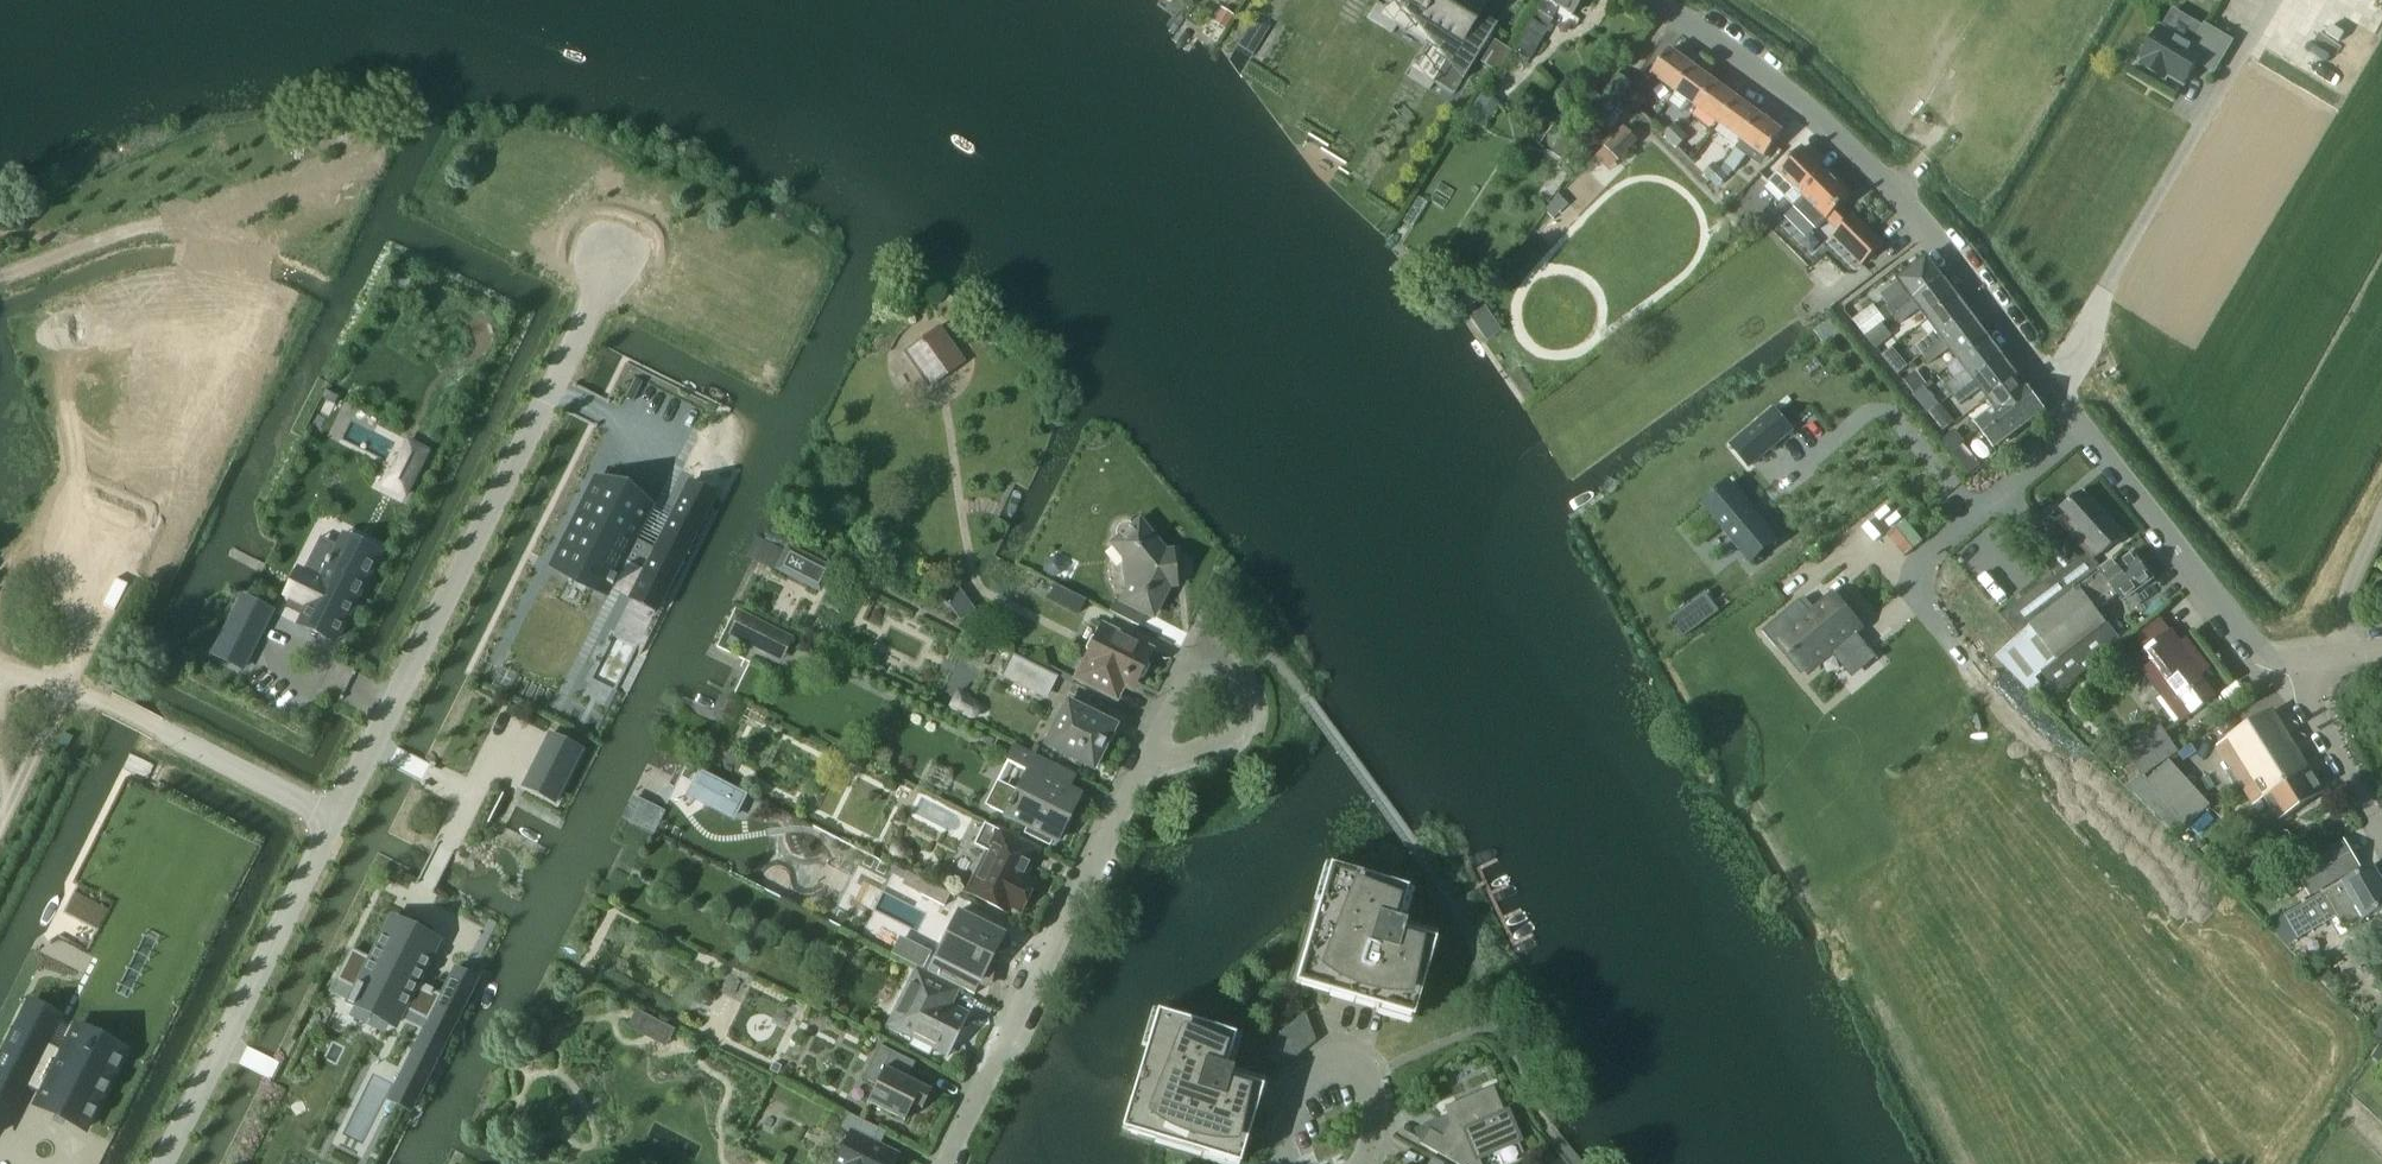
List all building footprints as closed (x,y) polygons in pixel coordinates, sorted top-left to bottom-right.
[(1412,0),(1396,26),(1423,43),(1408,67),(1453,95),(1496,25),(1477,13),(1484,1),(1483,0),(1412,0)] [(1559,9),(1571,16),(1580,0),(1543,0),(1513,52),(1526,59),(1526,60),(1527,61),(1528,60),(1529,61),(1559,9)] [(2214,73),(2232,43),(2205,27),(2192,48),(2160,28),(2141,60),(2143,62),(2140,66),(2165,81),(2168,76),(2184,86),(2198,63),(2214,73)] [(1675,92),(1694,67),(1672,50),(1653,76),(1675,92)] [(1699,109),(1717,83),(1694,67),(1675,92),(1699,109)] [(1615,107),(1632,82),(1620,74),(1603,99),(1615,107)] [(1721,125),(1739,100),(1717,83),(1699,109),(1721,125)] [(1482,128),(1499,102),(1481,91),(1464,116),(1482,128)] [(1640,109),(1649,99),(1643,93),(1633,103),(1640,109)] [(1743,141),(1762,116),(1739,100),(1721,125),(1743,141)] [(1743,141),(1725,165),(1734,172),(1752,148),(1766,158),(1784,133),(1762,116),(1743,141)] [(1672,141),(1681,132),(1675,125),(1665,135),(1672,141)] [(1620,162),(1640,141),(1626,128),(1606,149),(1620,162)] [(1678,148),(1688,138),(1681,132),(1672,141),(1678,148)] [(1794,206),(1828,173),(1802,148),(1779,171),(1780,172),(1770,182),(1786,199),(1764,221),(1772,229),(1794,206)] [(1712,181),(1722,171),(1715,165),(1705,175),(1712,181)] [(1719,187),(1728,178),(1722,171),(1712,181),(1719,187)] [(1884,245),(1853,214),(1852,215),(1842,205),(1851,196),(1828,173),(1794,206),(1818,231),(1829,220),(1838,230),(1833,236),(1862,266),(1884,245)] [(1894,316),(1944,279),(1927,257),(1898,279),(1899,280),(1881,294),(1889,306),(1888,307),(1894,316)] [(1929,320),(1958,298),(1944,279),(1894,316),(1900,325),(1921,309),(1929,320)] [(1923,355),(1973,318),(1958,298),(1929,320),(1937,331),(1917,347),(1923,355)] [(1864,335),(1885,320),(1875,306),(1854,321),(1864,335)] [(1959,360),(1988,338),(1973,318),(1923,355),(1930,364),(1950,348),(1959,360)] [(939,325),(901,352),(928,389),(966,362),(939,325)] [(1875,349),(1891,336),(1882,325),(1866,337),(1875,349)] [(1954,395),(2003,358),(1988,338),(1959,360),(1967,370),(1947,386),(1954,395)] [(1896,358),(1889,363),(1897,375),(1904,369),(1896,358)] [(1988,399),(2017,376),(2003,358),(1954,395),(1961,405),(1981,390),(1988,399)] [(1915,369),(1903,379),(1915,394),(1924,386),(1927,384),(1915,369)] [(1980,431),(2030,393),(2017,376),(1988,399),(1994,407),(1974,422),(1980,431)] [(1934,398),(1924,386),(1914,394),(1924,406),(1934,398)] [(338,397),(325,390),(321,398),(334,404),(338,397)] [(1993,448),(2043,411),(2030,393),(1980,431),(1993,448)] [(1774,408),(1731,445),(1749,467),(1792,430),(1774,408)] [(1948,408),(1934,419),(1944,431),(1958,421),(1948,408)] [(1961,443),(1952,431),(1943,438),(1952,450),(1961,443)] [(407,441),(384,485),(404,496),(427,451),(407,441)] [(1971,473),(1987,461),(1979,451),(1963,463),(1971,473)] [(1715,496),(1702,506),(1750,562),(1778,538),(1731,482),(1718,493),(1717,491),(1714,494),(1715,496)] [(594,484),(551,564),(604,592),(620,561),(641,572),(627,600),(651,613),(705,511),(680,498),(652,552),(631,541),(647,512),(594,484)] [(2028,544),(2054,574),(2001,615),(2018,636),(2030,627),(2079,589),(2077,585),(2100,567),(2094,560),(2102,553),(2102,554),(2122,537),(2081,493),(2062,509),(2062,510),(2053,518),(2087,555),(2079,562),(2048,528),(2028,544)] [(1121,598),(1113,614),(1142,629),(1149,614),(1155,618),(1171,587),(1179,586),(1176,556),(1167,556),(1143,526),(1126,527),(1122,530),(1118,546),(1131,563),(1127,568),(1126,574),(1126,580),(1129,585),(1134,589),(1127,602),(1121,598)] [(299,569),(285,595),(305,605),(296,623),(335,643),(378,559),(339,539),(319,579),(299,569)] [(787,544),(773,570),(821,593),(834,567),(787,544)] [(2121,642),(2107,624),(2106,624),(2092,604),(2113,588),(2123,602),(2152,580),(2149,576),(2151,575),(2144,564),(2142,566),(2133,555),(2103,577),(2101,573),(2079,589),(2030,627),(2031,628),(1995,656),(2029,691),(2039,683),(2035,678),(2042,673),(2059,695),(2074,683),(2121,642)] [(243,596),(229,624),(256,638),(271,611),(243,596)] [(1775,647),(1783,641),(1809,671),(1837,647),(1848,661),(1866,645),(1862,640),(1855,632),(1860,628),(1833,596),(1812,614),(1800,600),(1762,631),(1775,647)] [(740,611),(727,636),(781,662),(793,637),(740,611)] [(256,638),(229,624),(213,654),(241,668),(256,638)] [(1150,664),(1156,652),(1105,626),(1077,681),(1120,703),(1127,689),(1135,693),(1141,681),(1146,680),(1151,669),(1150,664)] [(2152,663),(2141,670),(2162,697),(2182,723),(2216,697),(2200,676),(2210,669),(2187,638),(2181,643),(2172,631),(2144,652),(2152,663)] [(1016,656),(1005,676),(1048,698),(1058,677),(1016,656)] [(1088,708),(1073,701),(1049,747),(1096,771),(1117,729),(1085,713),(1088,708)] [(2311,772),(2274,713),(2218,748),(2239,781),(2265,774),(2267,773),(2274,784),(2291,774),(2296,781),(2311,772)] [(2178,752),(2159,723),(2123,746),(2141,775),(2178,752)] [(581,750),(549,734),(548,736),(549,736),(541,751),(540,751),(539,753),(540,753),(533,768),(532,767),(531,770),(532,770),(524,785),(523,784),(522,786),(525,788),(525,787),(552,800),(552,801),(554,802),(555,801),(554,800),(562,785),(563,786),(564,784),(563,783),(570,768),(571,768),(572,767),(571,766),(579,751),(580,752),(581,750)] [(999,783),(987,806),(1008,817),(1031,828),(1027,835),(1051,847),(1055,840),(1059,842),(1082,798),(1069,791),(1077,777),(1018,747),(1010,763),(1030,773),(1020,794),(999,783)] [(2209,805),(2170,760),(2147,780),(2144,776),(2127,788),(2176,836),(2209,805)] [(733,821),(747,795),(699,770),(685,797),(733,821)] [(2280,821),(2324,793),(2311,772),(2296,781),(2291,774),(2274,784),(2267,773),(2265,774),(2239,781),(2234,784),(2237,789),(2241,786),(2253,805),(2265,798),(2280,821)] [(988,826),(978,846),(990,853),(969,894),(1009,914),(1012,908),(1023,914),(1039,884),(1027,878),(1041,851),(1002,831),(1000,833),(988,826)] [(889,850),(889,851),(889,853),(890,855),(890,856),(891,858),(892,859),(894,860),(895,861),(897,861),(898,861),(900,861),(902,861),(903,860),(905,860),(906,858),(907,857),(908,856),(909,854),(909,852),(909,851),(909,849),(908,848),(907,846),(906,845),(905,844),(904,843),(902,842),(901,842),(899,842),(897,842),(896,842),(894,843),(893,844),(892,845),(891,846),(890,848),(889,850)] [(2328,881),(2354,865),(2345,851),(2319,867),(2328,881)] [(2285,918),(2299,941),(2337,918),(2353,926),(2381,909),(2381,881),(2374,868),(2325,897),(2324,895),(2285,918)] [(1331,869),(1297,986),(1414,1021),(1437,943),(1404,933),(1406,927),(1399,925),(1409,892),(1331,869)] [(943,906),(949,893),(907,872),(901,885),(943,906)] [(82,874),(72,895),(106,913),(116,892),(82,874)] [(1010,939),(1007,936),(960,913),(930,972),(976,996),(983,983),(993,985),(998,964),(1001,964),(1001,963),(998,963),(1000,955),(1003,955),(1006,955),(1009,953),(1011,950),(1012,946),(1012,942),(1010,939)] [(395,923),(389,920),(388,922),(389,923),(383,934),(382,933),(381,935),(382,936),(370,960),(350,950),(329,993),(332,994),(338,982),(354,990),(347,1003),(352,1006),(356,1001),(391,1020),(391,1021),(397,1023),(407,1004),(437,1019),(409,1076),(422,1083),(413,1099),(416,1101),(477,981),(453,970),(441,995),(417,983),(436,944),(431,942),(394,924),(395,923)] [(918,970),(889,1027),(915,1040),(912,1047),(931,1057),(934,1050),(950,1058),(972,1016),(950,1005),(956,991),(960,993),(961,991),(918,970)] [(0,1059),(0,1130),(22,1086),(40,1095),(36,1103),(86,1128),(124,1051),(75,1026),(62,1051),(44,1042),(57,1017),(28,1003),(0,1059)] [(1123,1131),(1231,1163),(1241,1163),(1264,1089),(1231,1079),(1233,1073),(1226,1071),(1236,1038),(1159,1014),(1123,1131)] [(1282,1035),(1300,1057),(1317,1043),(1307,1016),(1293,1025),(1287,1030),(1282,1035)] [(2373,1058),(2381,1063),(2381,1044),(2373,1058)] [(905,1122),(906,1122),(915,1105),(923,1109),(922,1110),(924,1110),(933,1092),(932,1091),(931,1092),(909,1080),(917,1064),(882,1046),(865,1079),(878,1086),(869,1103),(871,1104),(871,1103),(905,1121),(905,1122)] [(1430,1131),(1421,1146),(1453,1163),(1481,1163),(1479,1160),(1518,1143),(1507,1116),(1506,1116),(1494,1089),(1445,1110),(1453,1129),(1446,1141),(1430,1131)] [(900,1156),(874,1143),(881,1130),(849,1114),(842,1128),(852,1133),(836,1163),(896,1163),(900,1156)]
